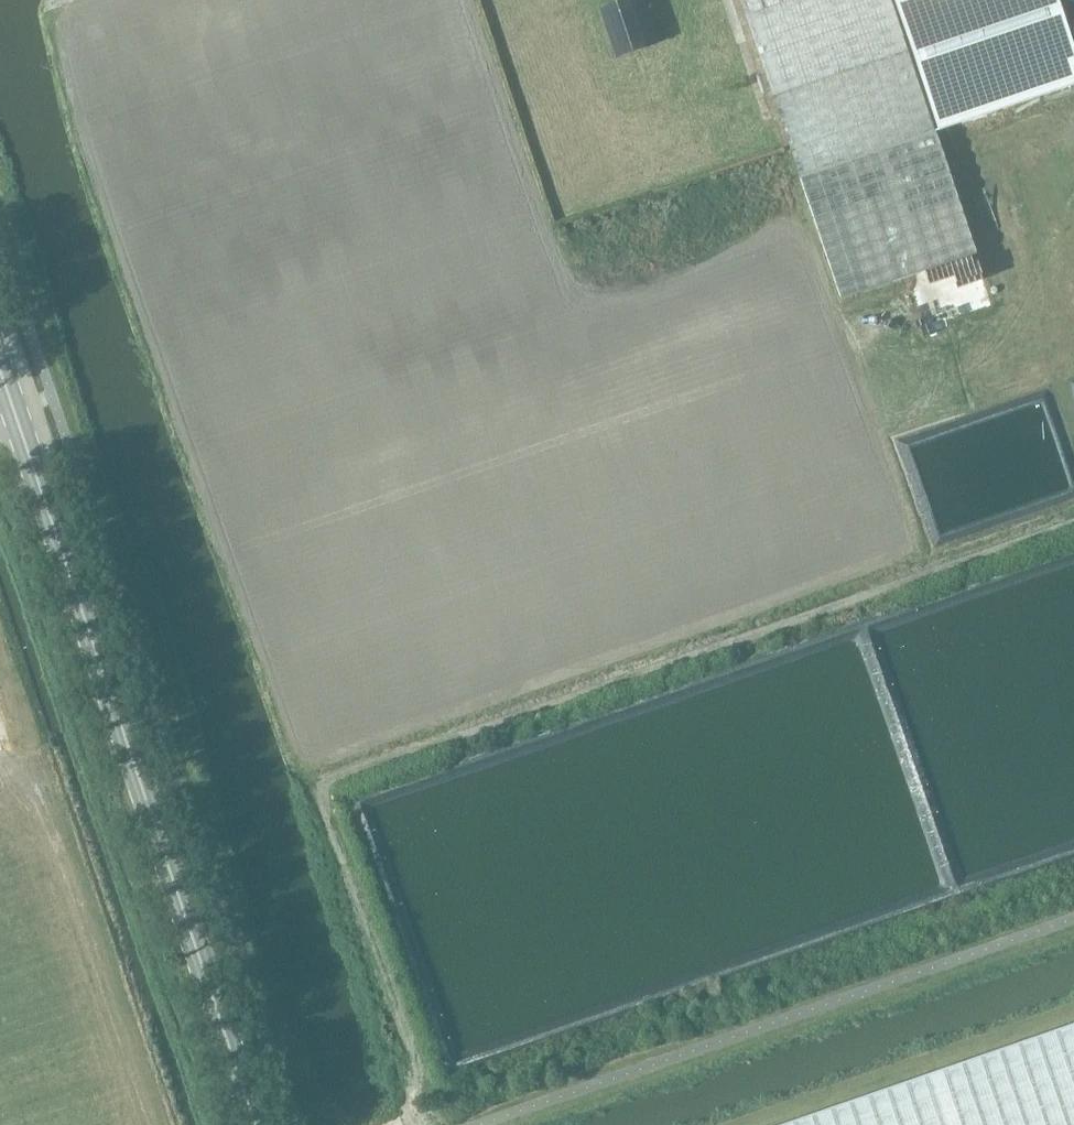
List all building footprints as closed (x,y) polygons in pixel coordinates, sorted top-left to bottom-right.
[(600,10),(616,57),(657,43),(643,0),(630,0),(600,10)] [(890,0),(740,0),(798,176),(934,130),(907,50),(890,0)] [(934,130),(935,131),(1073,84),(1073,52),(1057,0),(890,0),(907,50),(934,130)] [(934,130),(798,176),(840,299),(976,252),(935,131),(934,130)] [(783,1124),(1073,1124),(1073,1025),(783,1124)]
